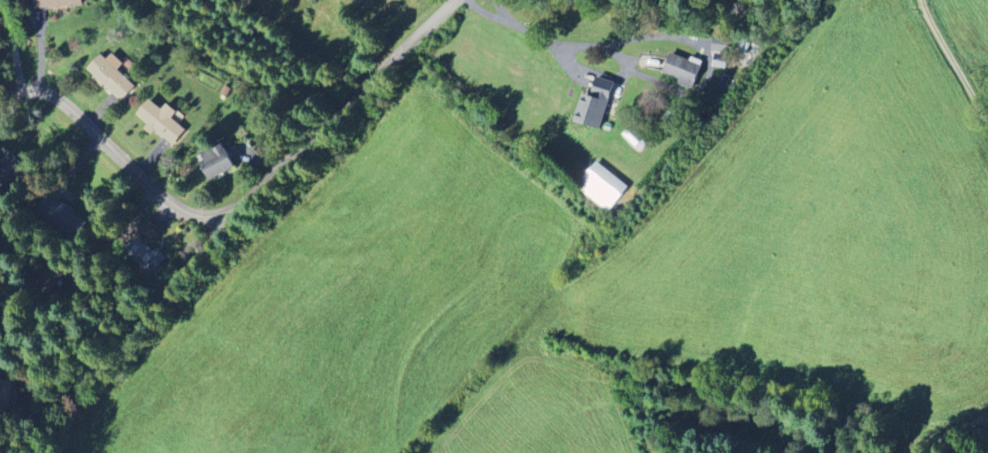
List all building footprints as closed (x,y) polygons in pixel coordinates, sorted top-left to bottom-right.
[(711,49),(727,54),(729,44),(714,39),(711,49)] [(123,64),(112,54),(107,60),(101,54),(86,70),(121,102),(135,87),(118,70),(123,64)] [(694,90),(702,65),(670,55),(664,74),(679,78),(677,85),(694,90)] [(615,83),(598,78),(592,97),(582,94),(573,123),(601,132),(615,83)] [(172,118),(177,112),(167,104),(162,110),(150,99),(136,114),(152,128),(152,127),(173,145),(186,130),(172,118)] [(646,145),(628,129),(622,136),(640,152),(646,145)] [(199,155),(210,180),(235,169),(224,144),(199,155)] [(608,213),(629,188),(597,162),(577,187),(608,213)] [(164,260),(141,236),(125,251),(148,276),(164,260)] [(15,383),(0,379),(0,410),(8,412),(15,383)]
